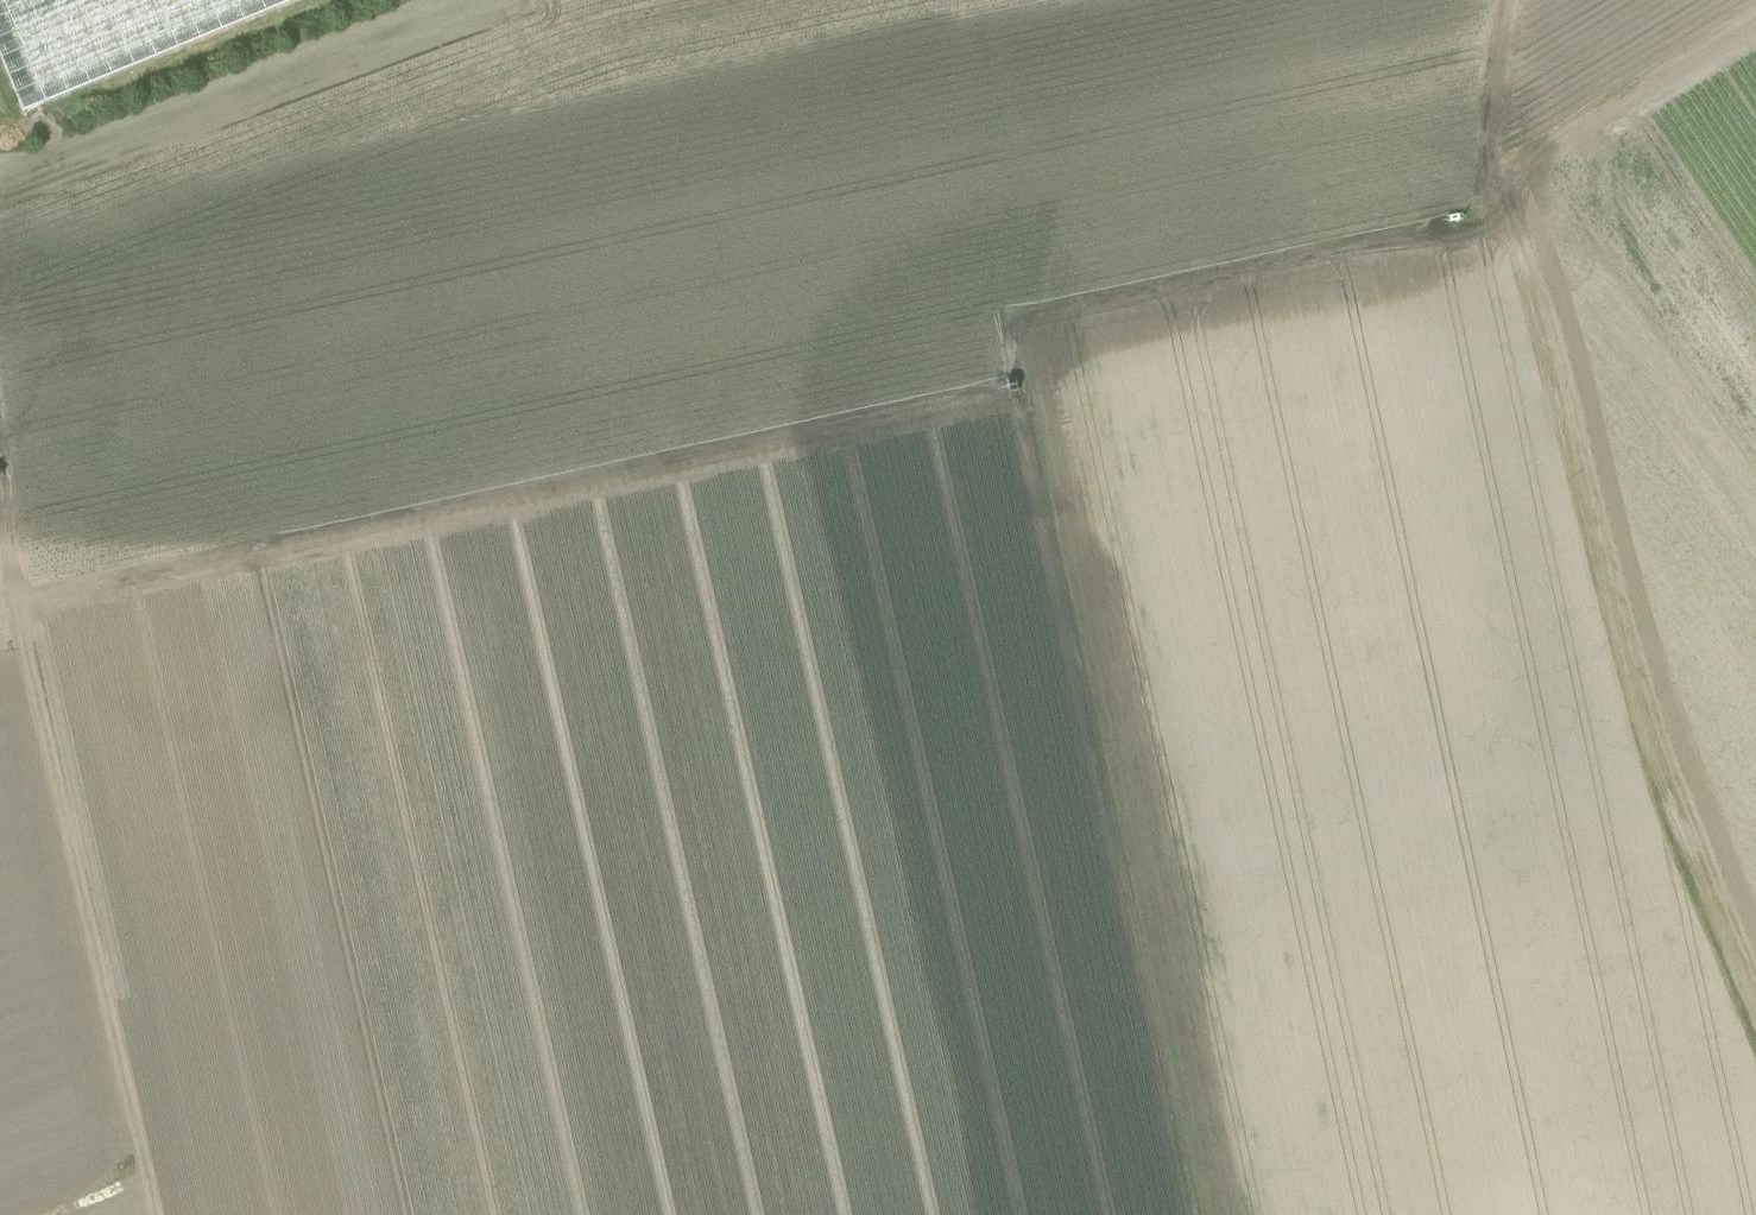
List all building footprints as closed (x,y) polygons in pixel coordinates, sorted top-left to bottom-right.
[(24,113),(298,0),(0,0),(0,53),(24,113)]
